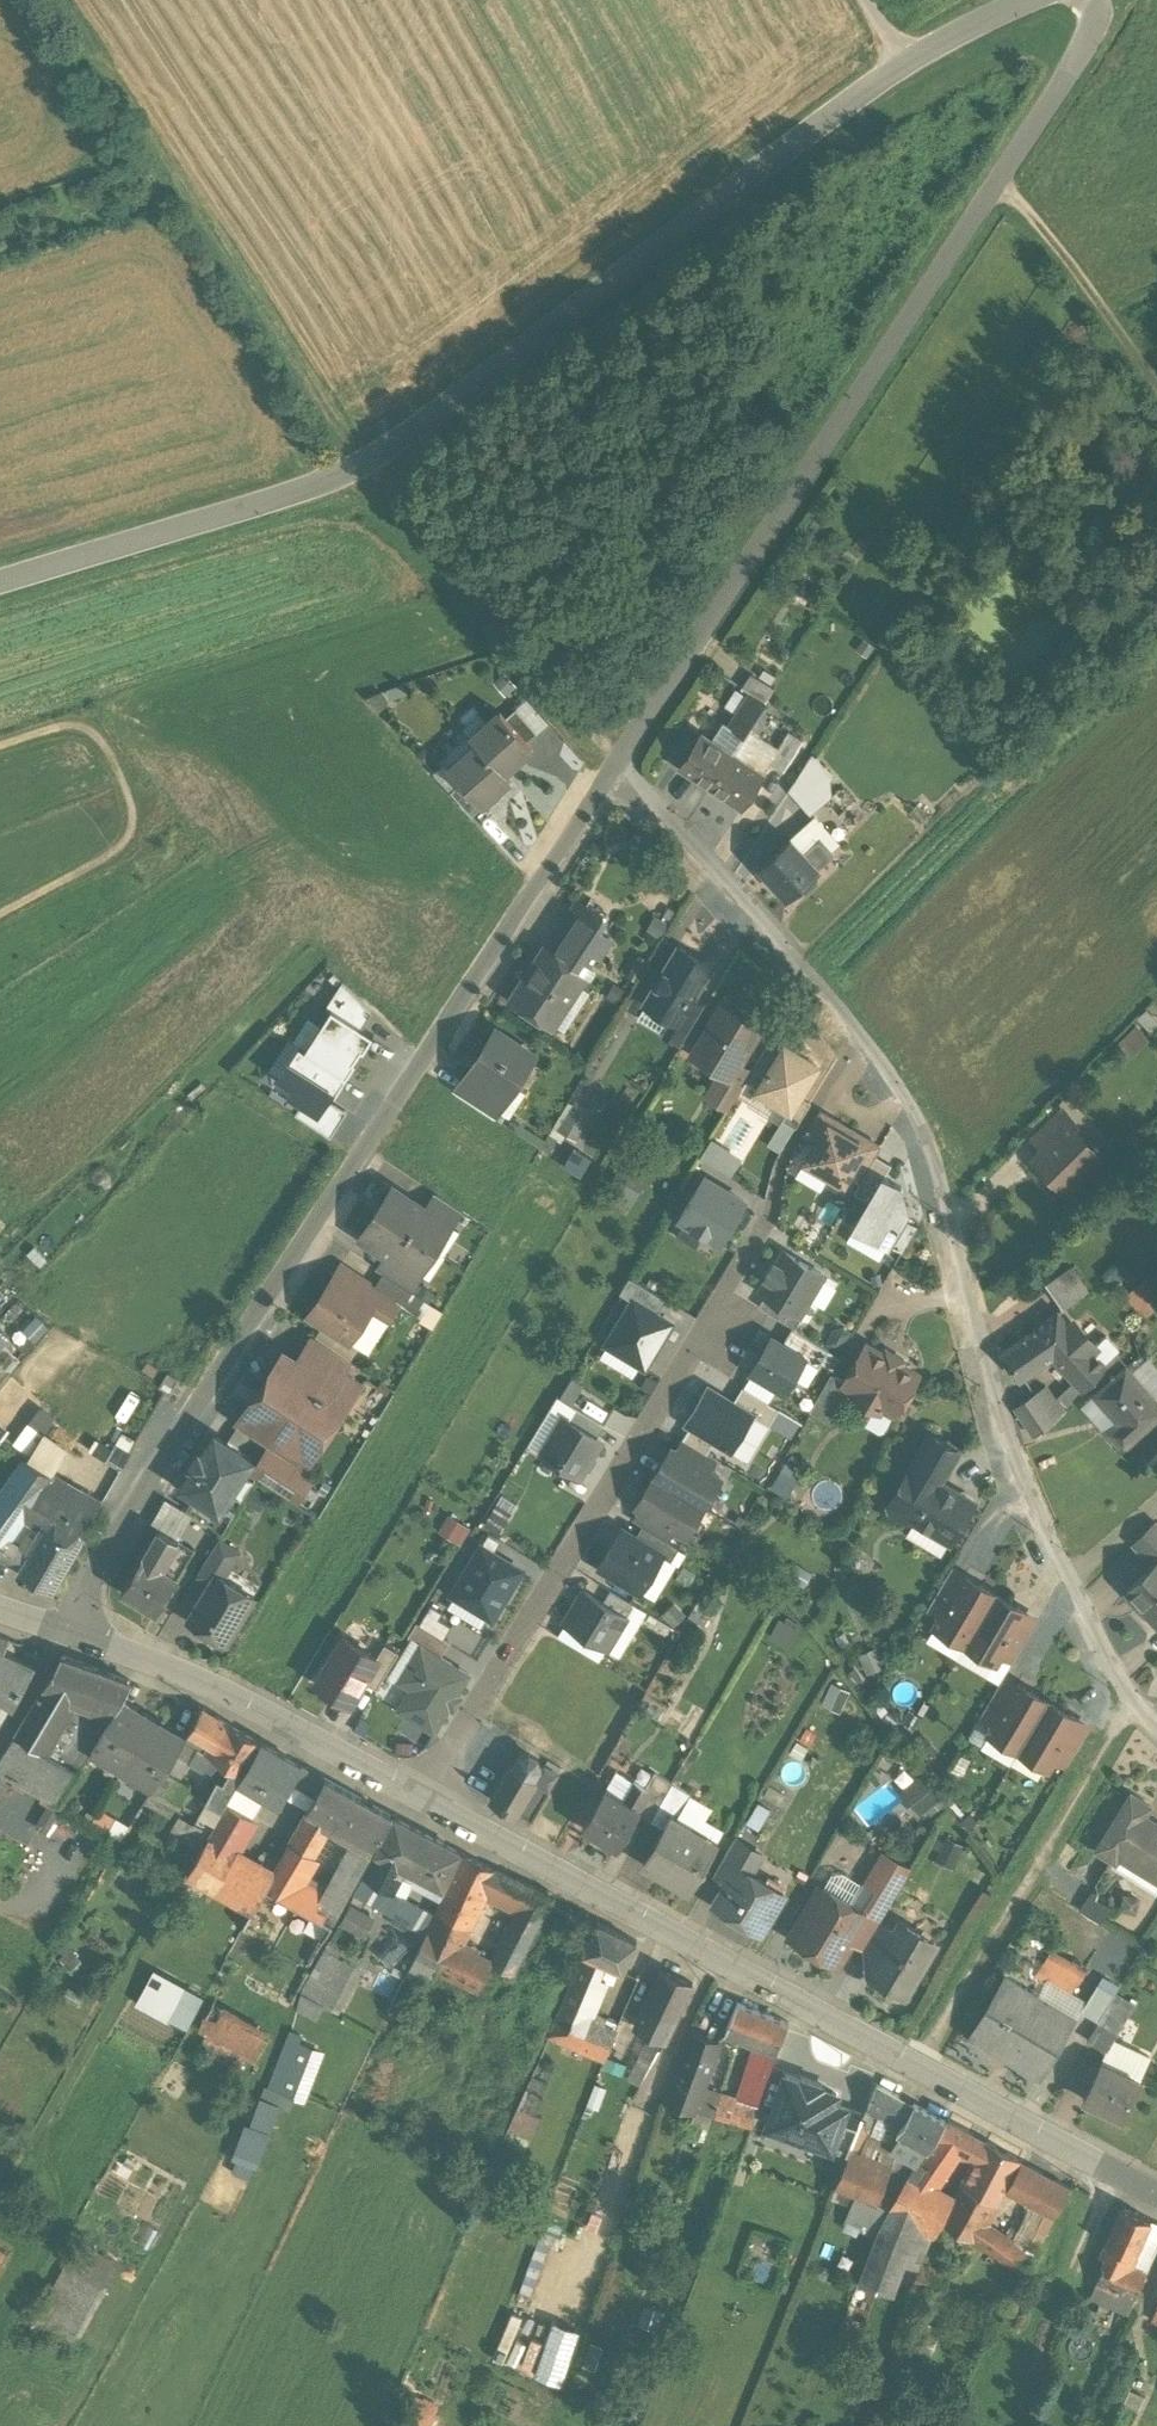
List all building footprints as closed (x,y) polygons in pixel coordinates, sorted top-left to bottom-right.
[(751,675),(741,688),(751,695),(766,705),(775,691),(751,675)] [(751,695),(731,726),(746,736),(750,731),(766,705),(751,695)] [(537,730),(516,706),(505,716),(527,740),(537,730)] [(505,716),(500,710),(471,736),(477,743),(503,771),(532,745),(527,740),(505,716)] [(723,720),(709,740),(733,756),(746,736),(731,726),(723,720)] [(746,736),(733,756),(743,762),(759,737),(750,731),(746,736)] [(785,774),(804,743),(790,733),(779,747),(769,764),(785,774)] [(709,740),(700,734),(680,766),(713,787),(733,756),(709,740)] [(769,764),(779,747),(759,737),(743,762),(761,774),(769,764)] [(503,771),(477,743),(449,768),(461,782),(480,803),(481,802),(508,778),(503,771)] [(812,753),(789,791),(810,815),(832,796),(832,776),(812,753)] [(743,762),(733,756),(713,787),(744,808),(765,777),(743,762)] [(480,803),(461,782),(451,791),(472,814),(483,804),(481,802),(480,803)] [(840,842),(815,817),(814,817),(791,838),(803,852),(819,838),(831,850),(840,842)] [(791,838),(791,837),(758,866),(787,898),(819,869),(803,852),(791,838)] [(819,838),(803,852),(819,869),(834,855),(831,850),(819,838)] [(604,917),(580,902),(571,915),(579,920),(581,918),(597,928),(604,917)] [(597,928),(581,918),(579,920),(569,936),(597,954),(609,936),(597,928)] [(597,954),(569,936),(558,955),(586,973),(597,954)] [(710,965),(680,947),(647,1002),(674,1019),(677,1020),(690,998),(710,965)] [(558,955),(547,948),(515,999),(553,1024),(586,973),(558,955)] [(333,1009),(363,1028),(374,1014),(343,982),(328,1006),(333,1009)] [(703,1006),(690,998),(677,1020),(674,1019),(666,1033),(681,1043),(703,1006)] [(743,1018),(721,1005),(710,1024),(709,1023),(705,1029),(706,1030),(699,1041),(711,1048),(704,1059),(724,1071),(731,1075),(738,1064),(760,1027),(744,1017),(743,1018)] [(343,1074),(347,1078),(375,1036),(363,1028),(333,1009),(305,1050),(343,1074)] [(534,1053),(496,1028),(465,1076),(467,1077),(503,1100),(534,1053)] [(766,1075),(787,1040),(776,1033),(755,1068),(766,1075)] [(757,1089),(791,1109),(798,1097),(821,1060),(787,1040),(766,1075),(757,1089)] [(325,1101),(343,1074),(305,1050),(300,1047),(280,1077),(296,1087),(291,1095),(317,1113),(325,1101)] [(738,1064),(731,1075),(724,1071),(709,1096),(729,1108),(751,1071),(738,1064)] [(503,1100),(467,1077),(456,1093),(492,1117),(503,1100)] [(809,1103),(798,1097),(791,1109),(784,1121),(794,1127),(809,1103)] [(346,1114),(325,1101),(310,1124),(331,1137),(346,1114)] [(594,1114),(574,1102),(557,1129),(577,1142),(594,1114)] [(310,1124),(317,1113),(304,1104),(296,1115),(310,1124)] [(821,1110),(806,1135),(819,1142),(832,1119),(833,1117),(821,1110)] [(1068,1128),(1057,1117),(1057,1116),(1056,1116),(1056,1117),(1044,1129),(1043,1128),(1044,1129),(1043,1130),(1044,1130),(1044,1129),(1056,1141),(1049,1148),(1048,1147),(1048,1148),(1043,1154),(1042,1153),(1042,1154),(1036,1160),(1035,1160),(1036,1160),(1035,1161),(1036,1161),(1050,1175),(1049,1175),(1050,1176),(1050,1175),(1064,1189),(1064,1190),(1065,1189),(1065,1190),(1065,1189),(1084,1170),(1085,1170),(1085,1169),(1097,1157),(1097,1158),(1098,1158),(1097,1157),(1098,1157),(1098,1156),(1097,1157),(1083,1143),(1083,1142),(1069,1128),(1068,1128)] [(868,1140),(832,1119),(819,1142),(808,1160),(823,1169),(821,1174),(841,1186),(849,1173),(868,1140)] [(712,1136),(701,1154),(732,1172),(743,1154),(712,1136)] [(868,1140),(849,1173),(861,1181),(876,1155),(881,1147),(868,1140)] [(573,1147),(563,1164),(580,1174),(590,1157),(573,1147)] [(855,1191),(871,1201),(886,1177),(893,1165),(876,1155),(861,1181),(855,1191)] [(871,1201),(856,1227),(889,1247),(891,1245),(905,1221),(909,1214),(903,1188),(886,1177),(871,1201)] [(721,1242),(745,1202),(706,1179),(682,1219),(721,1242)] [(427,1208),(391,1185),(375,1211),(437,1252),(452,1228),(447,1224),(448,1222),(427,1208)] [(463,1212),(436,1194),(427,1208),(448,1222),(447,1224),(452,1228),(463,1212)] [(437,1252),(375,1211),(359,1236),(395,1259),(415,1273),(416,1271),(422,1274),(437,1252)] [(917,1228),(905,1221),(891,1245),(903,1252),(917,1228)] [(822,1274),(786,1252),(778,1264),(775,1262),(766,1277),(769,1279),(762,1291),(766,1294),(798,1314),(822,1274)] [(415,1273),(395,1259),(385,1275),(411,1292),(422,1274),(416,1271),(415,1273)] [(1087,1291),(1070,1266),(1044,1284),(1061,1309),(1087,1291)] [(399,1301),(360,1275),(350,1291),(374,1306),(372,1309),(387,1319),(399,1301)] [(633,1299),(658,1314),(667,1300),(631,1278),(622,1293),(633,1299)] [(350,1291),(333,1279),(310,1314),(351,1341),(372,1309),(374,1306),(350,1291)] [(1148,1280),(1129,1298),(1146,1315),(1156,1305),(1156,1290),(1148,1280)] [(798,1314),(766,1294),(758,1306),(792,1327),(795,1328),(802,1316),(798,1314)] [(606,1343),(647,1368),(674,1324),(658,1314),(633,1299),(606,1343)] [(1104,1366),(1056,1312),(1002,1351),(1020,1380),(1052,1358),(1080,1389),(1087,1382),(1104,1366)] [(795,1328),(792,1327),(782,1343),(805,1356),(804,1357),(819,1366),(829,1349),(795,1328)] [(315,1337),(292,1372),(278,1364),(241,1420),(299,1457),(349,1380),(341,1374),(351,1361),(315,1337)] [(782,1343),(772,1337),(751,1370),(784,1390),(804,1357),(805,1356),(782,1343)] [(915,1374),(866,1345),(844,1381),(843,1384),(850,1388),(857,1392),(854,1395),(877,1409),(879,1405),(892,1413),(893,1411),(900,1410),(904,1403),(903,1394),(915,1374)] [(1124,1365),(1095,1391),(1092,1394),(1117,1421),(1106,1431),(1121,1447),(1156,1414),(1156,1401),(1124,1365)] [(1108,1371),(1104,1366),(1087,1382),(1095,1391),(1112,1376),(1111,1374),(1113,1372),(1111,1369),(1108,1371)] [(178,1380),(167,1374),(159,1388),(170,1394),(178,1380)] [(831,1374),(810,1410),(829,1422),(850,1388),(843,1384),(844,1381),(831,1374)] [(707,1387),(686,1422),(691,1425),(714,1439),(748,1460),(769,1425),(734,1404),(707,1387)] [(744,1387),(734,1404),(769,1425),(779,1408),(744,1387)] [(1053,1420),(1037,1396),(1016,1411),(1032,1434),(1053,1420)] [(52,1472),(68,1448),(44,1433),(56,1416),(39,1404),(11,1445),(52,1472)] [(572,1405),(565,1417),(598,1436),(605,1424),(572,1405)] [(543,1454),(580,1476),(602,1439),(598,1436),(565,1417),(543,1454)] [(10,1429),(0,1421),(0,1442),(10,1429)] [(47,1434),(69,1446),(76,1434),(54,1422),(47,1434)] [(714,1439),(691,1425),(683,1438),(706,1452),(714,1439)] [(957,1451),(930,1434),(914,1462),(941,1478),(957,1451)] [(215,1438),(202,1457),(197,1457),(192,1465),(194,1469),(182,1488),(194,1496),(218,1511),(223,1504),(251,1461),(215,1438)] [(706,1452),(683,1438),(675,1450),(709,1471),(717,1459),(706,1452)] [(675,1450),(671,1448),(654,1476),(703,1506),(721,1478),(709,1471),(675,1450)] [(25,1459),(0,1495),(0,1501),(15,1510),(45,1528),(76,1546),(101,1503),(25,1459)] [(941,1478),(914,1462),(889,1503),(891,1511),(908,1521),(915,1519),(916,1518),(951,1540),(972,1504),(938,1484),(941,1478)] [(703,1506),(654,1476),(637,1505),(641,1507),(675,1528),(686,1535),(703,1506)] [(484,1525),(498,1534),(516,1504),(502,1495),(484,1525)] [(218,1511),(194,1496),(185,1509),(222,1533),(235,1512),(223,1504),(218,1511)] [(15,1510),(0,1501),(0,1533),(15,1510)] [(675,1528),(641,1507),(633,1520),(642,1525),(667,1540),(675,1528)] [(0,1533),(0,1560),(20,1572),(45,1528),(15,1510),(0,1533)] [(469,1529),(451,1518),(443,1531),(460,1542),(469,1529)] [(1133,1545),(1153,1565),(1156,1562),(1156,1524),(1156,1523),(1133,1545)] [(175,1532),(162,1524),(159,1529),(172,1537),(175,1532)] [(667,1540),(642,1525),(635,1537),(663,1554),(662,1555),(671,1561),(679,1548),(667,1540)] [(45,1528),(20,1572),(51,1590),(76,1546),(45,1528)] [(172,1537),(159,1529),(142,1557),(179,1579),(196,1551),(172,1537)] [(635,1537),(622,1529),(599,1566),(640,1591),(643,1587),(646,1586),(652,1576),(652,1572),(662,1555),(663,1554),(635,1537)] [(492,1556),(501,1542),(489,1535),(481,1549),(492,1556)] [(242,1554),(219,1539),(197,1575),(214,1585),(219,1576),(226,1580),(242,1554)] [(492,1556),(481,1549),(450,1600),(492,1625),(523,1574),(492,1556)] [(179,1579),(142,1557),(121,1592),(158,1614),(179,1579)] [(1153,1565),(1127,1591),(1156,1623),(1156,1562),(1153,1565)] [(950,1571),(928,1608),(940,1615),(962,1578),(950,1571)] [(226,1580),(219,1576),(214,1585),(191,1623),(228,1645),(256,1598),(226,1580)] [(994,1595),(963,1576),(962,1578),(940,1615),(933,1627),(964,1645),(994,1595)] [(568,1623),(608,1647),(627,1616),(605,1603),(586,1592),(568,1623)] [(605,1603),(627,1616),(634,1604),(612,1592),(605,1603)] [(994,1595),(964,1645),(993,1663),(1000,1651),(1023,1613),(1023,1612),(994,1595)] [(416,1624),(449,1644),(459,1626),(426,1606),(416,1624)] [(1036,1621),(1023,1613),(1000,1651),(1014,1659),(1036,1621)] [(449,1644),(416,1624),(408,1638),(420,1646),(440,1658),(449,1644)] [(2,1652),(8,1641),(0,1637),(0,1698),(2,1695),(14,1703),(24,1687),(33,1668),(2,1652)] [(316,1684),(351,1705),(364,1683),(379,1659),(344,1638),(316,1684)] [(440,1658),(420,1646),(407,1667),(420,1675),(398,1711),(434,1733),(469,1675),(440,1658)] [(379,1659),(364,1683),(377,1691),(399,1654),(387,1647),(379,1659)] [(111,1676),(61,1658),(43,1687),(78,1700),(94,1707),(111,1676)] [(869,1681),(858,1665),(846,1673),(857,1689),(869,1681)] [(111,1676),(94,1707),(113,1713),(120,1702),(131,1683),(111,1676)] [(1003,1678),(981,1714),(994,1722),(1016,1685),(1003,1678)] [(994,1722),(988,1732),(1018,1750),(1047,1701),(1017,1683),(1016,1685),(994,1722)] [(78,1700),(43,1687),(36,1700),(67,1719),(78,1700)] [(36,1700),(18,1730),(11,1741),(29,1751),(31,1747),(45,1755),(67,1719),(36,1700)] [(1047,1701),(1018,1750),(1048,1767),(1054,1756),(1076,1720),(1076,1718),(1047,1701)] [(113,1713),(91,1751),(123,1770),(152,1721),(120,1702),(113,1713)] [(184,1740),(165,1772),(190,1785),(208,1755),(226,1724),(203,1710),(184,1740)] [(1076,1720),(1054,1756),(1068,1764),(1089,1728),(1076,1720)] [(152,1721),(123,1770),(153,1788),(163,1771),(165,1772),(184,1740),(152,1721)] [(226,1724),(208,1755),(233,1768),(244,1774),(261,1743),(226,1724)] [(11,1741),(0,1759),(0,1771),(9,1777),(43,1796),(61,1764),(45,1755),(31,1747),(29,1751),(11,1741)] [(244,1774),(228,1803),(254,1818),(276,1783),(291,1790),(304,1768),(261,1743),(244,1774)] [(528,1754),(519,1756),(513,1767),(511,1765),(510,1766),(509,1765),(489,1798),(490,1799),(490,1800),(498,1805),(497,1806),(507,1811),(507,1810),(515,1815),(515,1814),(517,1815),(537,1782),(535,1781),(536,1780),(533,1779),(539,1768),(536,1759),(528,1754)] [(61,1764),(43,1796),(58,1804),(78,1773),(61,1764)] [(244,1774),(233,1768),(224,1784),(217,1779),(193,1825),(211,1833),(228,1803),(244,1774)] [(324,1780),(304,1768),(291,1790),(300,1795),(310,1800),(312,1801),(324,1780)] [(9,1777),(0,1771),(0,1793),(9,1777)] [(165,1772),(163,1771),(153,1788),(181,1803),(190,1785),(165,1772)] [(634,1782),(617,1772),(616,1772),(606,1790),(623,1801),(634,1782)] [(655,1772),(646,1788),(651,1791),(640,1810),(640,1811),(638,1814),(650,1821),(663,1798),(672,1783),(655,1772)] [(923,1777),(901,1796),(916,1815),(939,1797),(923,1777)] [(361,1801),(324,1780),(312,1801),(307,1810),(308,1811),(335,1825),(345,1830),(361,1801)] [(634,1782),(623,1801),(640,1810),(651,1791),(646,1788),(634,1781),(634,1782)] [(691,1794),(672,1783),(663,1798),(650,1821),(666,1829),(673,1817),(676,1820),(691,1794)] [(144,1803),(173,1819),(181,1803),(153,1788),(144,1803)] [(606,1790),(605,1790),(582,1827),(618,1848),(638,1814),(640,1811),(640,1810),(623,1801),(606,1790)] [(1145,1814),(1151,1806),(1130,1793),(1094,1849),(1115,1862),(1127,1844),(1139,1852),(1134,1860),(1156,1874),(1156,1822),(1145,1814)] [(310,1800),(300,1795),(291,1813),(293,1814),(290,1820),(298,1823),(310,1800)] [(361,1801),(345,1830),(367,1842),(375,1846),(390,1817),(361,1801)] [(228,1803),(211,1833),(201,1851),(187,1875),(217,1891),(238,1853),(235,1852),(254,1818),(228,1803)] [(335,1825),(308,1811),(291,1842),(316,1856),(335,1825)] [(178,1817),(168,1835),(201,1851),(211,1833),(193,1825),(178,1817)] [(676,1820),(673,1817),(666,1829),(646,1864),(667,1876),(667,1875),(690,1889),(706,1862),(698,1858),(707,1843),(691,1834),(693,1830),(676,1820)] [(425,1836),(394,1819),(364,1877),(395,1893),(413,1859),(425,1836)] [(460,1854),(425,1836),(413,1859),(434,1870),(449,1878),(460,1854)] [(763,1857),(734,1840),(713,1877),(727,1885),(738,1868),(751,1876),(763,1857)] [(316,1856),(291,1842),(274,1873),(266,1887),(291,1900),(316,1856)] [(367,1842),(336,1897),(337,1906),(342,1908),(375,1846),(367,1842)] [(274,1873),(238,1853),(217,1891),(253,1911),(266,1887),(274,1873)] [(881,1853),(850,1904),(851,1904),(848,1910),(861,1917),(865,1911),(880,1920),(879,1921),(880,1921),(911,1870),(910,1869),(909,1870),(881,1853)] [(462,1855),(436,1915),(467,1929),(482,1895),(493,1870),(462,1855)] [(751,1876),(738,1868),(727,1885),(714,1908),(758,1935),(770,1915),(776,1913),(781,1904),(781,1897),(782,1895),(751,1876)] [(449,1878),(434,1870),(429,1879),(441,1885),(445,1887),(449,1878)] [(533,1888),(493,1870),(482,1895),(520,1912),(540,1921),(551,1898),(533,1889),(533,1888)] [(395,1893),(364,1877),(354,1896),(385,1912),(395,1893)] [(291,1900),(266,1887),(253,1911),(243,1928),(311,1966),(334,1923),(291,1900)] [(830,1899),(821,1893),(814,1895),(805,1910),(806,1915),(797,1928),(793,1929),(789,1936),(790,1939),(799,1944),(803,1944),(813,1950),(816,1944),(824,1949),(822,1952),(823,1956),(833,1962),(838,1961),(842,1954),(841,1951),(842,1949),(845,1949),(850,1940),(863,1919),(861,1917),(848,1910),(851,1904),(850,1904),(833,1894),(830,1899)] [(1110,1908),(1088,1894),(1079,1910),(1101,1923),(1110,1908)] [(385,1912),(354,1896),(333,1937),(354,1948),(356,1943),(371,1951),(369,1954),(406,1973),(413,1958),(425,1932),(385,1912)] [(880,1920),(865,1911),(861,1917),(863,1919),(850,1940),(863,1948),(879,1921),(880,1920)] [(520,1912),(493,1963),(495,1964),(493,1966),(513,1974),(540,1921),(520,1912)] [(467,1929),(436,1915),(429,1933),(459,1947),(467,1929)] [(863,1948),(862,1949),(878,1959),(879,1959),(896,1931),(894,1930),(880,1921),(879,1921),(863,1948)] [(896,1931),(879,1959),(878,1959),(870,1972),(884,1981),(883,1983),(903,1995),(926,1956),(916,1950),(923,1937),(899,1923),(894,1930),(896,1931)] [(653,1950),(597,1924),(584,1954),(601,1962),(640,1980),(653,1950)] [(459,1947),(429,1933),(417,1960),(434,1969),(480,1991),(493,1966),(495,1964),(493,1963),(459,1947)] [(325,1952),(303,1996),(322,2005),(344,1961),(325,1952)] [(584,1954),(562,2007),(589,2019),(606,1980),(595,1975),(601,1962),(584,1954)] [(417,1960),(413,1958),(406,1973),(428,1982),(434,1969),(417,1960)] [(693,1984),(661,1969),(634,2026),(667,2041),(693,1984)] [(159,1971),(140,2006),(187,2028),(205,1996),(159,1971)] [(1115,1995),(1098,1984),(1081,2011),(1098,2022),(1115,1995)] [(1045,2015),(999,1988),(970,2037),(1039,2077),(1073,2019),(1050,2006),(1045,2015)] [(1133,2006),(1115,1995),(1098,2022),(1086,2042),(1106,2052),(1112,2041),(1112,2040),(1133,2006)] [(788,2024),(737,2005),(725,2034),(758,2046),(778,2054),(788,2024)] [(214,2006),(201,2030),(219,2041),(232,2016),(214,2006)] [(549,2034),(589,2052),(601,2024),(599,2023),(594,2021),(589,2019),(562,2007),(549,2034)] [(268,2036),(232,2016),(219,2041),(254,2061),(268,2036)] [(617,2031),(601,2024),(589,2052),(606,2059),(617,2031)] [(716,2043),(689,2034),(667,2101),(694,2110),(713,2116),(721,2094),(701,2088),(716,2043)] [(1148,2058),(1112,2040),(1112,2041),(1106,2052),(1102,2062),(1138,2080),(1148,2058)] [(307,2048),(290,2042),(283,2061),(299,2067),(307,2048)] [(778,2054),(758,2046),(741,2100),(760,2106),(778,2054)] [(323,2055),(307,2048),(299,2067),(303,2068),(313,2072),(316,2073),(323,2055)] [(1102,2062),(1099,2068),(1092,2065),(1086,2080),(1091,2082),(1082,2101),(1121,2118),(1139,2081),(1138,2080),(1102,2062)] [(313,2072),(303,2068),(299,2078),(309,2082),(313,2072)] [(550,2084),(534,2077),(533,2080),(506,2147),(526,2156),(542,2118),(537,2116),(550,2084)] [(801,2084),(785,2078),(768,2129),(832,2151),(846,2109),(834,2105),(837,2096),(822,2090),(822,2088),(802,2081),(801,2084)] [(268,2085),(263,2096),(289,2106),(293,2095),(268,2085)] [(914,2105),(877,2085),(866,2107),(879,2112),(890,2116),(903,2124),(914,2105)] [(741,2100),(721,2094),(713,2116),(752,2127),(760,2106),(741,2100)] [(252,2178),(279,2103),(256,2095),(229,2170),(252,2178)] [(945,2122),(914,2105),(903,2124),(905,2125),(893,2144),(902,2151),(917,2162),(920,2164),(945,2122)] [(879,2112),(866,2107),(863,2115),(849,2152),(859,2156),(877,2116),(879,2112)] [(863,2115),(846,2109),(832,2151),(847,2156),(849,2152),(863,2115)] [(945,2122),(920,2164),(917,2162),(909,2174),(937,2188),(961,2152),(977,2160),(986,2144),(945,2122)] [(977,2160),(964,2186),(995,2205),(1018,2162),(986,2144),(977,2160)] [(917,2162),(902,2151),(892,2162),(909,2174),(917,2162)] [(859,2156),(849,2152),(847,2156),(836,2186),(856,2195),(878,2202),(891,2169),(859,2156)] [(1021,2163),(1008,2189),(1041,2208),(1058,2182),(1021,2163)] [(937,2188),(909,2174),(900,2187),(889,2208),(888,2210),(935,2236),(942,2223),(956,2198),(937,2188)] [(1058,2182),(1041,2208),(1045,2211),(1056,2217),(1071,2189),(1058,2182)] [(995,2205),(964,2186),(956,2198),(942,2223),(973,2241),(974,2242),(984,2223),(995,2205)] [(878,2202),(856,2195),(843,2223),(875,2239),(888,2210),(889,2208),(878,2202)] [(935,2236),(888,2210),(875,2239),(859,2283),(893,2296),(906,2264),(919,2270),(935,2236)] [(1151,2222),(1122,2210),(1108,2245),(1135,2257),(1151,2222)] [(1045,2211),(1023,2251),(1032,2258),(1056,2217),(1045,2211)] [(1023,2251),(984,2223),(974,2242),(1001,2259),(1014,2267),(1023,2251)] [(119,2267),(79,2244),(30,2331),(71,2354),(119,2267)] [(0,2245),(0,2271),(12,2252),(0,2245)] [(1135,2257),(1108,2245),(1103,2259),(1107,2261),(1129,2271),(1135,2257)] [(1032,2258),(1023,2251),(1014,2267),(1024,2273),(1032,2258)] [(1129,2271),(1107,2261),(1097,2284),(1135,2301),(1145,2278),(1129,2271)] [(1135,2301),(1097,2284),(1090,2301),(1127,2319),(1135,2301)] [(1130,2356),(1118,2351),(1110,2370),(1121,2375),(1130,2356)] [(1110,2370),(1108,2369),(1087,2416),(1106,2424),(1127,2378),(1121,2375),(1110,2370)] [(1145,2399),(1129,2392),(1124,2404),(1140,2411),(1145,2399)]
